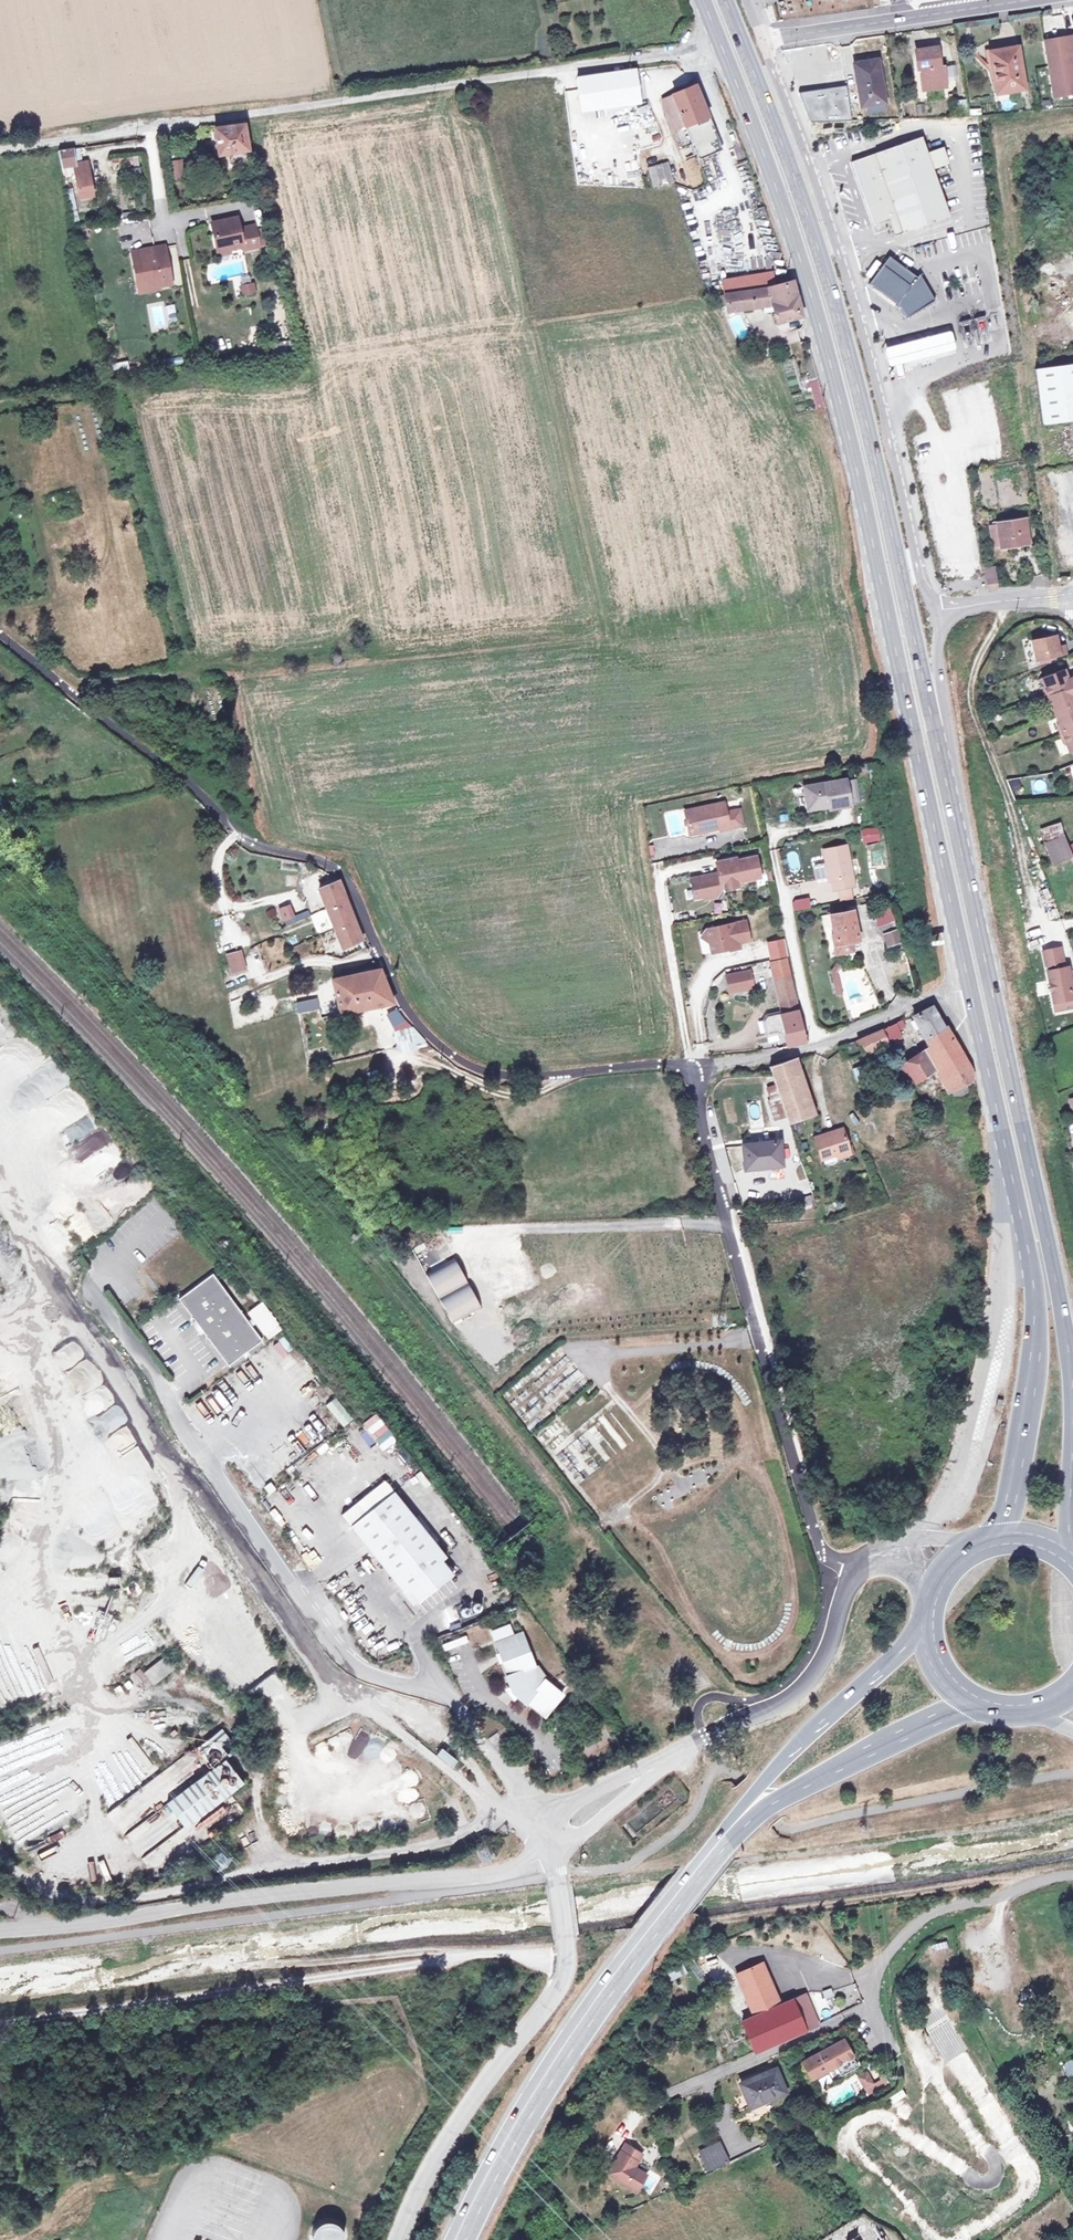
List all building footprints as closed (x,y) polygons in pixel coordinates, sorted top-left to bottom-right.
[(1042,15),(1043,35),(1062,34),(1060,14),(1042,15)] [(1055,99),(1072,96),(1072,51),(1071,41),(1045,46),(1055,99)] [(938,68),(934,49),(914,53),(918,72),(920,72),(924,91),(945,87),(941,67),(938,68)] [(994,55),(998,79),(994,80),(997,96),(1025,91),(1017,51),(994,55)] [(853,65),(861,107),(885,103),(876,60),(853,65)] [(638,101),(635,66),(577,74),(581,108),(638,101)] [(673,128),(684,124),(696,157),(716,151),(693,86),(662,98),(673,128)] [(846,89),(799,95),(811,126),(852,123),(846,89)] [(248,150),(244,123),(213,127),(218,155),(248,150)] [(928,155),(922,139),(873,157),(852,164),(874,227),(899,218),(904,235),(908,233),(949,218),(933,171),(949,165),(943,150),(928,155)] [(80,146),(72,147),(74,161),(83,160),(80,146)] [(74,161),(72,147),(59,149),(62,163),(67,162),(74,161)] [(67,162),(62,163),(64,171),(75,169),(79,194),(92,192),(88,159),(83,160),(74,161),(67,162)] [(185,159),(169,162),(171,176),(188,173),(185,159)] [(655,162),(641,166),(643,174),(648,173),(651,186),(673,180),(667,160),(655,163),(655,162)] [(211,223),(216,247),(228,244),(229,250),(243,247),(244,250),(259,246),(259,245),(256,230),(255,229),(240,232),(237,217),(211,223)] [(263,228),(256,230),(259,245),(266,243),(263,228)] [(218,255),(244,250),(243,247),(229,250),(228,244),(216,247),(218,255)] [(165,246),(146,249),(148,261),(156,259),(155,257),(166,255),(165,246)] [(146,249),(132,252),(135,268),(137,267),(140,282),(148,280),(148,283),(158,281),(159,286),(172,284),(166,255),(155,257),(156,259),(148,261),(146,249)] [(917,280),(888,259),(868,286),(896,307),(904,321),(934,304),(919,277),(917,280)] [(158,281),(148,283),(148,280),(140,282),(137,267),(135,268),(140,293),(159,289),(159,286),(158,281)] [(776,283),(787,283),(787,270),(776,270),(776,283)] [(717,280),(719,294),(772,286),(768,272),(717,280)] [(243,295),(255,293),(253,283),(241,285),(243,295)] [(772,286),(719,294),(716,295),(717,303),(725,303),(726,311),(768,304),(772,322),(798,318),(789,283),(772,286)] [(949,327),(882,344),(889,371),(956,354),(949,327)] [(280,343),(282,357),(291,355),(289,342),(280,343)] [(1042,425),(1072,421),(1072,365),(1035,370),(1042,425)] [(807,381),(811,396),(819,394),(815,379),(807,381)] [(819,394),(811,396),(815,410),(823,408),(819,394)] [(997,524),(1000,546),(1027,542),(1023,520),(997,524)] [(986,578),(987,590),(999,588),(998,585),(996,569),(985,571),(986,578)] [(1032,639),(1037,659),(1067,652),(1065,642),(1058,644),(1056,633),(1032,639)] [(1042,674),(1049,693),(1057,711),(1064,730),(1072,749),(1072,748),(1072,674),(1068,676),(1064,666),(1042,674)] [(896,742),(894,732),(885,734),(887,744),(896,742)] [(803,786),(807,810),(828,806),(829,809),(850,805),(845,779),(803,786)] [(723,803),(684,811),(688,831),(699,829),(700,832),(719,828),(719,831),(729,829),(728,828),(742,825),(739,810),(725,813),(723,803)] [(862,843),(877,841),(876,827),(861,828),(862,843)] [(1048,841),(1055,863),(1072,856),(1072,851),(1067,834),(1048,841)] [(867,846),(870,865),(885,862),(882,843),(867,846)] [(846,845),(823,849),(829,881),(831,880),(833,890),(854,886),(846,845)] [(735,858),(715,862),(717,873),(706,875),(707,878),(703,879),(703,876),(690,879),(694,899),(703,897),(704,899),(715,897),(721,889),(725,887),(726,891),(737,888),(736,885),(741,884),(740,882),(752,879),(751,875),(759,873),(755,856),(739,860),(740,863),(736,863),(735,858)] [(1061,867),(1055,869),(1059,881),(1066,879),(1061,867)] [(341,886),(338,882),(323,889),(346,949),(365,940),(341,886)] [(790,900),(792,911),(810,908),(808,897),(790,900)] [(874,904),(879,923),(883,921),(890,919),(885,901),(874,904)] [(290,906),(283,909),(287,920),(294,917),(290,906)] [(853,909),(832,913),(836,933),(838,943),(834,944),(836,953),(851,950),(849,941),(859,938),(853,909)] [(836,933),(832,913),(821,916),(825,935),(836,933)] [(890,919),(883,921),(890,945),(901,942),(894,918),(890,919)] [(745,921),(706,929),(709,943),(711,953),(729,949),(730,950),(740,948),(739,943),(749,941),(745,921)] [(884,947),(890,945),(883,921),(879,923),(877,923),(884,947)] [(709,943),(706,929),(700,938),(709,943)] [(1055,1000),(1064,999),(1065,1004),(1072,1003),(1072,987),(1072,981),(1069,966),(1065,967),(1061,947),(1045,950),(1055,1000)] [(242,951),(230,954),(235,972),(247,969),(242,951)] [(782,1009),(797,1006),(786,959),(771,962),(782,1009)] [(835,986),(840,985),(836,970),(841,965),(837,962),(831,969),(835,986)] [(749,971),(725,976),(728,991),(752,986),(749,971)] [(394,1002),(381,972),(334,980),(340,1003),(342,1012),(394,1002)] [(316,996),(297,999),(300,1010),(318,1007),(316,996)] [(1064,999),(1055,1000),(1056,1008),(1066,1007),(1065,1004),(1064,999)] [(953,1086),(976,1075),(975,1070),(947,1025),(943,1027),(932,1008),(932,1007),(913,1016),(929,1044),(896,1064),(909,1085),(942,1065),(953,1086)] [(401,1024),(411,1022),(400,1009),(391,1011),(394,1026),(401,1024)] [(798,1011),(782,1016),(786,1033),(789,1045),(805,1041),(798,1011)] [(786,1033),(782,1016),(781,1012),(767,1016),(764,1021),(767,1034),(777,1031),(781,1034),(786,1033)] [(416,1027),(411,1022),(401,1024),(403,1031),(416,1027)] [(882,1030),(885,1037),(900,1031),(896,1023),(882,1030)] [(427,1041),(416,1027),(403,1031),(396,1032),(400,1048),(415,1044),(427,1041)] [(885,1037),(882,1030),(839,1047),(841,1051),(846,1050),(847,1053),(860,1048),(862,1054),(888,1043),(885,1037)] [(436,1050),(427,1041),(415,1044),(418,1054),(436,1050)] [(800,1058),(771,1066),(788,1123),(817,1113),(800,1058)] [(976,1075),(953,1086),(959,1095),(977,1086),(976,1075)] [(841,1132),(814,1140),(820,1162),(836,1158),(848,1154),(841,1132)] [(762,1162),(778,1160),(776,1140),(740,1145),(743,1168),(762,1165),(762,1162)] [(453,1255),(427,1276),(444,1299),(471,1277),(453,1255)] [(262,1340),(212,1273),(178,1298),(190,1314),(190,1317),(192,1317),(195,1321),(203,1331),(205,1335),(205,1337),(207,1337),(228,1365),(262,1340)] [(488,1298),(471,1277),(444,1299),(462,1320),(488,1298)] [(267,1340),(282,1329),(261,1301),(246,1313),(267,1340)] [(203,1331),(195,1321),(193,1323),(200,1333),(203,1331)] [(282,1336),(272,1345),(283,1357),(293,1348),(282,1336)] [(343,1427),(353,1419),(335,1398),(325,1405),(343,1427)] [(995,1406),(1001,1408),(1003,1400),(997,1398),(995,1406)] [(350,1526),(393,1491),(384,1480),(341,1514),(350,1526)] [(274,1488),(270,1483),(264,1487),(268,1492),(274,1488)] [(393,1491),(350,1526),(402,1591),(406,1587),(417,1602),(451,1574),(440,1560),(445,1556),(434,1542),(437,1540),(417,1515),(414,1518),(393,1491)] [(526,1539),(525,1539),(523,1539),(522,1540),(521,1541),(521,1543),(521,1544),(521,1546),(522,1547),(523,1548),(524,1548),(526,1548),(527,1548),(529,1547),(529,1546),(530,1544),(530,1543),(529,1541),(529,1540),(527,1539),(526,1539)] [(480,1602),(459,1609),(462,1618),(482,1611),(480,1602)] [(505,1676),(509,1688),(515,1686),(518,1691),(515,1696),(524,1704),(526,1702),(543,1717),(561,1695),(540,1678),(539,1672),(534,1670),(520,1633),(494,1643),(499,1655),(501,1654),(503,1659),(501,1660),(507,1676),(505,1676)] [(158,1661),(143,1673),(152,1684),(167,1673),(158,1661)] [(256,1687),(265,1697),(274,1690),(265,1679),(256,1687)] [(511,1693),(515,1696),(518,1691),(515,1686),(509,1688),(511,1693)] [(227,1794),(240,1785),(222,1760),(235,1750),(220,1729),(193,1749),(208,1770),(163,1803),(181,1828),(227,1794)] [(381,1776),(396,1749),(361,1729),(351,1745),(360,1750),(354,1761),(381,1776)] [(495,1733),(482,1742),(491,1756),(504,1748),(495,1733)] [(451,1768),(457,1761),(442,1748),(436,1755),(451,1768)] [(199,1825),(211,1839),(235,1819),(223,1805),(199,1825)] [(776,2040),(823,2020),(809,1990),(785,2000),(766,1958),(739,1968),(758,2012),(745,2017),(758,2048),(776,2040)] [(659,1973),(661,1984),(674,1981),(671,1970),(659,1973)] [(846,2035),(834,2042),(838,2049),(850,2043),(846,2035)] [(850,2043),(838,2049),(834,2042),(806,2057),(815,2074),(838,2061),(844,2071),(861,2062),(850,2043)] [(752,2088),(758,2101),(789,2087),(778,2064),(744,2080),(748,2089),(752,2088)] [(869,2069),(863,2073),(868,2083),(874,2079),(869,2069)] [(748,2089),(755,2103),(758,2101),(752,2088),(748,2089)] [(819,2105),(811,2108),(815,2116),(822,2112),(819,2105)] [(720,2142),(728,2158),(733,2156),(725,2139),(720,2142)] [(720,2142),(705,2149),(713,2165),(728,2158),(720,2142)] [(629,2149),(614,2180),(644,2195),(653,2178),(640,2171),(646,2158),(629,2149)] [(733,2168),(727,2171),(734,2183),(740,2180),(733,2168)] [(719,2192),(734,2183),(727,2171),(712,2179),(719,2192)] [(348,2238),(347,2233),(345,2229),(341,2225),(337,2223),(332,2222),(326,2223),(322,2226),(319,2230),(317,2235),(317,2239),(348,2239),(348,2238)]
